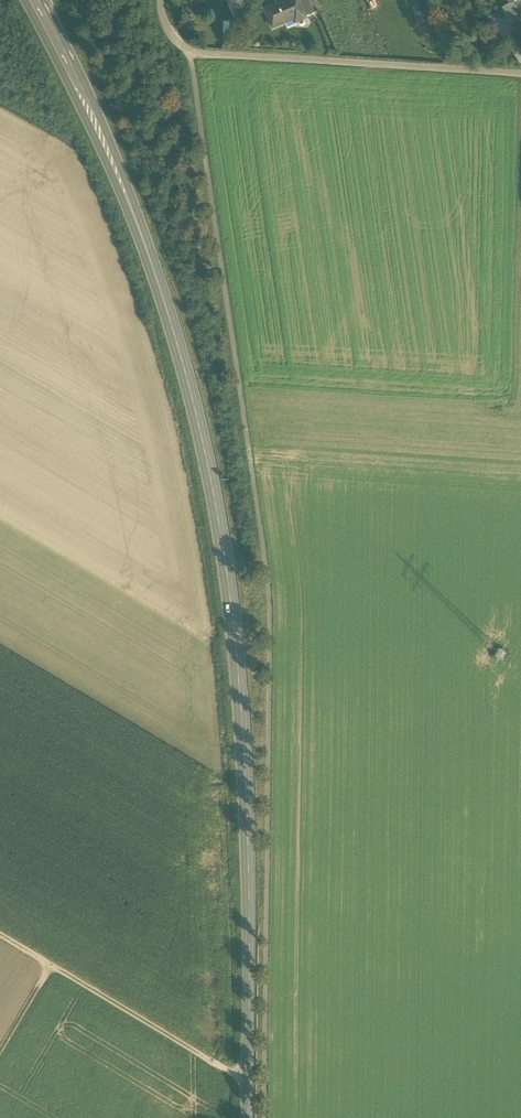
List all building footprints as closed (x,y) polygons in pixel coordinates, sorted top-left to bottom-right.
[(246,16),(257,0),(246,0),(243,2),(242,0),(226,0),(233,16),(241,12),(246,16)] [(273,28),(287,22),(286,20),(293,17),(296,23),(306,18),(306,17),(298,0),(286,0),(265,9),(273,28)] [(306,17),(314,13),(309,0),(298,0),(306,17)] [(518,9),(514,1),(509,4),(502,7),(508,19),(520,13),(518,9)]
